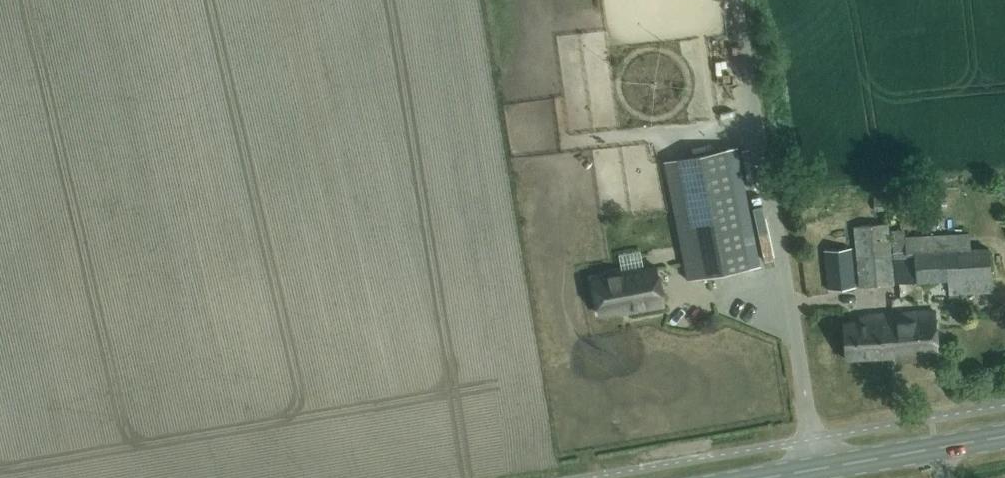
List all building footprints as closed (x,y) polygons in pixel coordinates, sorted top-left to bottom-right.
[(729,51),(740,50),(740,41),(718,43),(719,62),(730,62),(729,51)] [(748,267),(724,149),(663,161),(686,279),(748,267)] [(888,232),(887,225),(855,227),(859,286),(932,281),(933,292),(947,291),(948,297),(991,294),(987,247),(969,249),(968,234),(902,239),(902,231),(888,232)] [(642,248),(621,253),(623,265),(645,260),(642,248)] [(853,286),(851,248),(824,250),(827,288),(853,286)] [(656,267),(621,274),(618,271),(608,273),(606,277),(592,279),(598,314),(621,310),(620,308),(628,307),(629,311),(664,304),(656,267)] [(681,329),(692,310),(682,304),(671,323),(681,329)] [(892,313),(894,356),(899,355),(899,361),(937,359),(934,311),(892,313)] [(845,359),(894,356),(892,313),(867,314),(867,321),(843,322),(845,359)]
